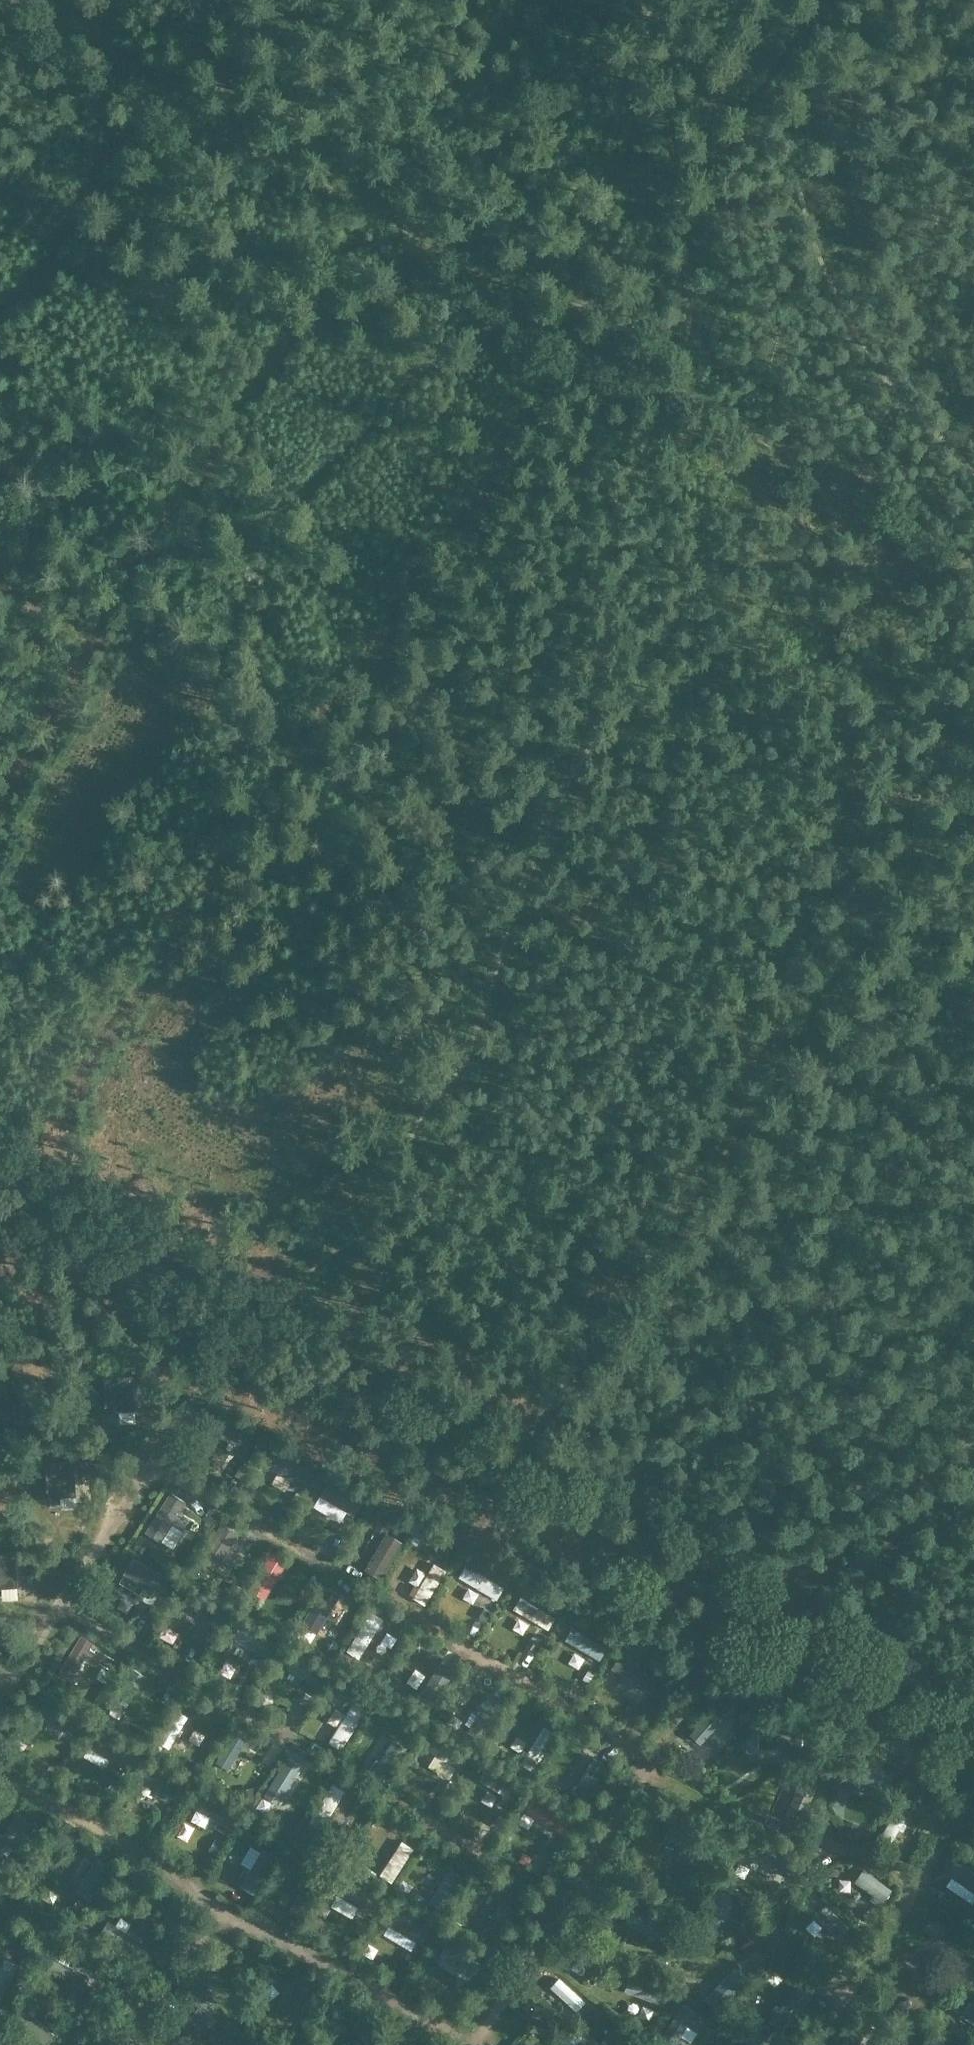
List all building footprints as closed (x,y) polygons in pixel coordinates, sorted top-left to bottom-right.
[(103,1380),(106,1416),(134,1414),(132,1378),(103,1380)] [(0,1394),(0,1426),(14,1417),(19,1425),(36,1413),(31,1406),(15,1383),(0,1394)] [(234,1453),(246,1460),(257,1442),(221,1420),(213,1432),(238,1447),(234,1453)] [(315,1480),(275,1456),(268,1468),(308,1492),(315,1480)] [(44,1465),(47,1501),(76,1499),(73,1463),(44,1465)] [(235,1476),(243,1480),(249,1471),(241,1466),(235,1476)] [(329,1489),(322,1500),(356,1521),(363,1509),(329,1489)] [(292,1500),(299,1504),(303,1495),(297,1492),(292,1500)] [(146,1532),(160,1542),(186,1503),(171,1493),(146,1532)] [(326,1521),(332,1510),(319,1504),(314,1514),(326,1521)] [(210,1512),(203,1522),(212,1528),(219,1518),(210,1512)] [(224,1522),(201,1560),(216,1569),(239,1531),(224,1522)] [(339,1531),(347,1536),(352,1527),(344,1523),(339,1531)] [(419,1548),(424,1541),(416,1536),(411,1544),(419,1548)] [(369,1572),(381,1580),(402,1546),(390,1538),(369,1572)] [(16,1591),(14,1554),(0,1555),(0,1592),(16,1591)] [(266,1600),(287,1565),(273,1557),(252,1591),(266,1600)] [(154,1574),(128,1558),(120,1570),(146,1586),(154,1574)] [(400,1577),(411,1584),(419,1570),(408,1563),(400,1577)] [(433,1565),(419,1589),(414,1586),(408,1596),(424,1606),(445,1572),(433,1565)] [(463,1580),(497,1600),(504,1588),(470,1568),(463,1580)] [(242,1590),(233,1584),(227,1596),(236,1601),(242,1590)] [(330,1590),(329,1590),(325,1587),(302,1625),(317,1634),(340,1597),(337,1594),(336,1593),(335,1593),(334,1592),(333,1591),(332,1591),(331,1590),(330,1590)] [(187,1591),(180,1602),(202,1614),(208,1603),(187,1591)] [(302,1591),(297,1599),(305,1605),(310,1597),(302,1591)] [(125,1615),(132,1602),(121,1596),(113,1608),(125,1615)] [(514,1610),(549,1630),(556,1618),(521,1598),(514,1610)] [(349,1643),(361,1650),(380,1618),(368,1611),(349,1643)] [(492,1616),(484,1611),(479,1618),(488,1623),(492,1616)] [(509,1629),(521,1636),(528,1624),(516,1617),(509,1629)] [(239,1620),(230,1634),(256,1652),(265,1638),(239,1620)] [(566,1640),(601,1660),(608,1648),(573,1628),(566,1640)] [(201,1641),(208,1646),(215,1635),(208,1630),(201,1641)] [(78,1632),(55,1671),(71,1680),(94,1641),(78,1632)] [(332,1662),(343,1647),(334,1641),(324,1656),(332,1662)] [(535,1641),(530,1649),(538,1654),(543,1645),(535,1641)] [(579,1668),(583,1657),(570,1652),(566,1664),(579,1668)] [(109,1672),(115,1662),(105,1657),(100,1666),(109,1672)] [(658,1679),(620,1657),(613,1669),(651,1690),(658,1679)] [(437,1665),(419,1694),(431,1702),(449,1672),(437,1665)] [(129,1666),(112,1696),(127,1705),(144,1674),(129,1666)] [(407,1684),(418,1691),(427,1679),(416,1671),(407,1684)] [(611,1689),(617,1677),(605,1671),(599,1683),(611,1689)] [(595,1676),(588,1672),(583,1681),(590,1685),(595,1676)] [(335,1677),(329,1686),(337,1691),(342,1682),(335,1677)] [(389,1688),(397,1693),(403,1683),(396,1678),(389,1688)] [(312,1711),(318,1701),(308,1695),(302,1704),(312,1711)] [(327,1737),(341,1745),(365,1708),(351,1700),(327,1737)] [(689,1729),(701,1740),(725,1713),(714,1703),(689,1729)] [(649,1708),(641,1704),(635,1714),(643,1719),(649,1708)] [(45,1728),(46,1725),(66,1731),(71,1717),(39,1706),(33,1725),(45,1728)] [(173,1707),(153,1740),(168,1750),(189,1716),(173,1707)] [(445,1723),(451,1715),(443,1709),(437,1718),(445,1723)] [(522,1753),(537,1762),(555,1730),(541,1721),(522,1753)] [(233,1728),(213,1763),(227,1771),(247,1736),(233,1728)] [(768,1731),(754,1731),(754,1756),(768,1756),(768,1731)] [(95,1762),(98,1757),(114,1767),(122,1752),(92,1734),(80,1753),(95,1762)] [(370,1768),(385,1777),(404,1745),(389,1736),(370,1768)] [(430,1736),(424,1747),(459,1767),(465,1755),(430,1736)] [(499,1753),(505,1745),(498,1740),(493,1749),(499,1753)] [(569,1786),(583,1795),(605,1759),(591,1750),(569,1786)] [(286,1755),(263,1793),(279,1803),(302,1764),(286,1755)] [(484,1764),(475,1778),(510,1799),(519,1785),(484,1764)] [(336,1771),(327,1766),(321,1775),(331,1781),(336,1771)] [(560,1779),(550,1772),(543,1782),(554,1789),(560,1779)] [(117,1796),(124,1786),(116,1780),(109,1790),(117,1796)] [(346,1788),(331,1781),(313,1817),(328,1825),(346,1788)] [(456,1787),(448,1783),(443,1791),(451,1795),(456,1787)] [(832,1803),(844,1806),(848,1788),(836,1785),(832,1803)] [(251,1788),(239,1790),(241,1803),(253,1801),(251,1788)] [(531,1794),(523,1808),(560,1830),(568,1816),(531,1794)] [(231,1829),(237,1814),(195,1798),(189,1812),(231,1829)] [(893,1838),(907,1815),(894,1807),(880,1830),(893,1838)] [(500,1813),(495,1822),(502,1826),(507,1817),(500,1813)] [(775,1835),(781,1826),(771,1820),(765,1829),(775,1835)] [(759,1835),(749,1854),(784,1872),(794,1853),(759,1835)] [(377,1871),(391,1881),(414,1846),(399,1837),(377,1871)] [(218,1858),(225,1848),(216,1842),(209,1852),(218,1858)] [(251,1894),(276,1860),(262,1850),(237,1884),(251,1894)] [(523,1853),(518,1861),(527,1866),(532,1859),(523,1853)] [(960,1861),(951,1871),(973,1891),(973,1873),(960,1861)] [(462,1873),(449,1865),(430,1896),(443,1904),(462,1873)] [(377,1874),(368,1868),(364,1874),(372,1880),(377,1874)] [(380,1900),(339,1878),(331,1892),(371,1915),(380,1900)] [(493,1885),(501,1890),(506,1884),(497,1879),(493,1885)] [(302,1881),(286,1907),(299,1915),(315,1889),(302,1881)] [(700,1928),(715,1934),(730,1896),(715,1890),(700,1928)] [(412,1899),(421,1904),(424,1899),(416,1893),(412,1899)] [(822,1929),(834,1923),(820,1897),(808,1903),(822,1929)] [(87,1906),(79,1901),(73,1910),(81,1915),(87,1906)] [(327,1921),(331,1908),(318,1904),(314,1917),(327,1921)] [(429,1926),(392,1904),(382,1920),(420,1942),(429,1926)] [(629,1931),(643,1927),(637,1909),(623,1913),(629,1931)] [(107,1916),(101,1925),(127,1941),(132,1933),(107,1916)] [(477,1957),(444,1939),(436,1953),(469,1972),(477,1957)] [(414,1965),(419,1958),(409,1952),(405,1959),(414,1965)] [(51,1954),(44,1967),(70,1981),(77,1968),(51,1954)] [(409,1972),(398,1966),(391,1978),(401,1984),(409,1972)] [(735,1969),(702,2002),(714,2015),(748,1982),(735,1969)] [(620,1989),(662,2003),(668,1986),(626,1972),(620,1989)] [(282,2010),(300,2015),(309,1977),(291,1973),(282,2010)] [(575,2011),(584,2002),(556,1976),(547,1985),(575,2011)] [(466,1995),(472,1985),(464,1980),(458,1990),(466,1995)] [(965,1998),(957,2011),(973,2022),(973,2003),(965,1998)] [(681,2001),(660,2036),(673,2044),(694,2009),(681,2001)] [(192,2002),(184,2015),(225,2039),(233,2026),(192,2002)] [(23,2005),(14,2017),(44,2041),(54,2029),(23,2005)] [(736,2044),(754,2044),(758,2038),(745,2030),(736,2044)] [(923,2030),(918,2044),(958,2044),(958,2043),(923,2030)] [(594,2044),(582,2032),(570,2044),(592,2044),(594,2044)]
